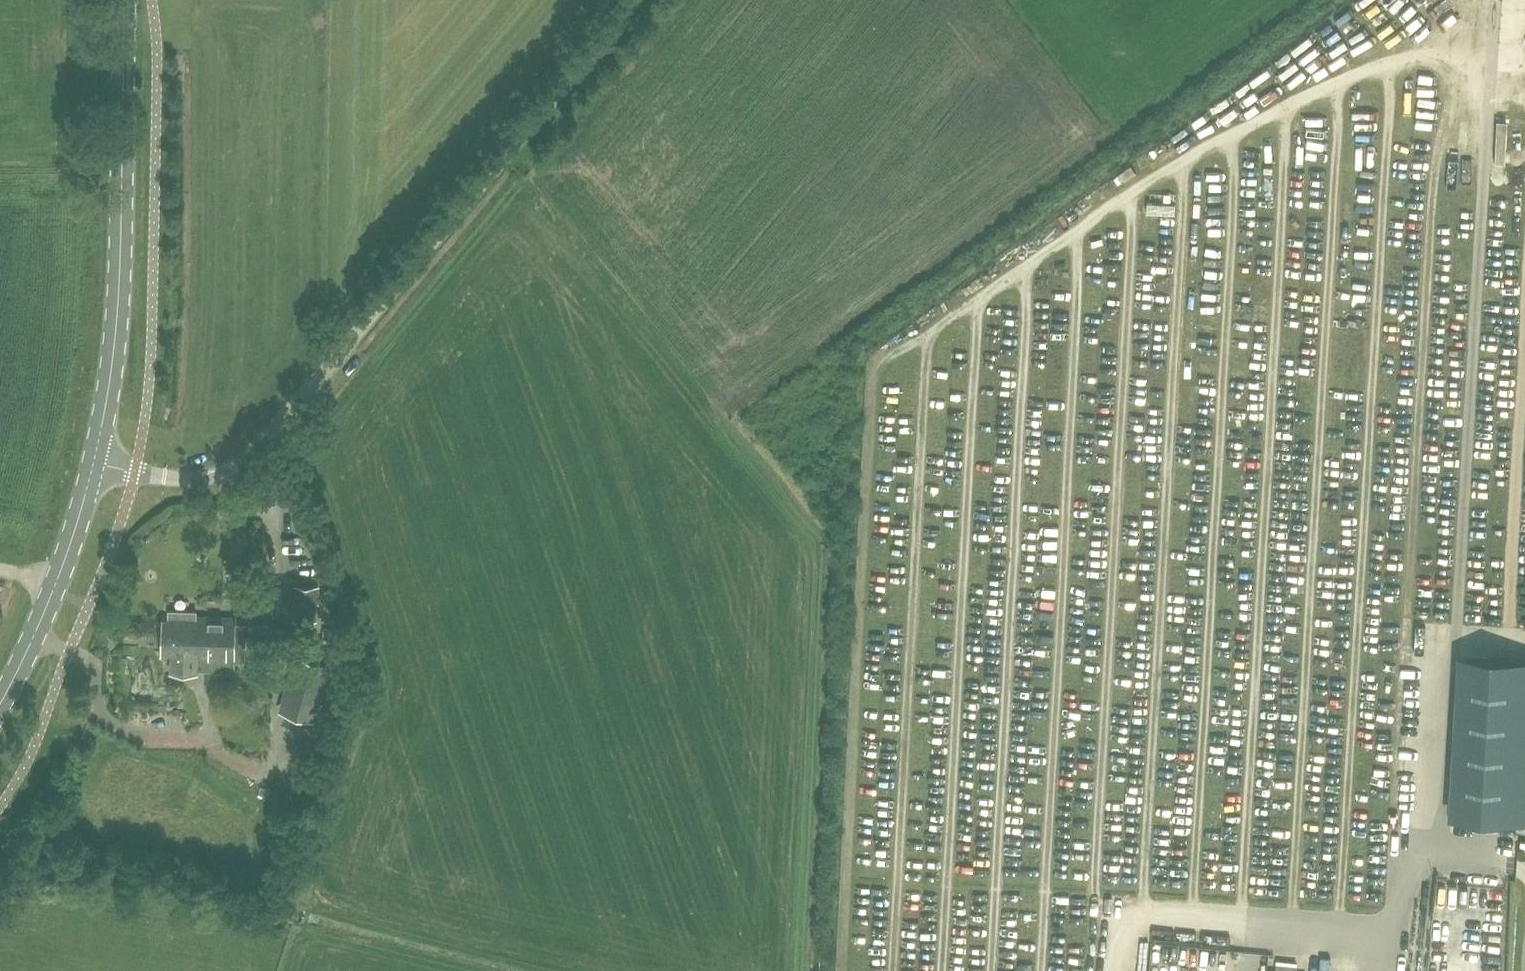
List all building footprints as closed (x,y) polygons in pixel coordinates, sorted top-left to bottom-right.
[(317,602),(317,587),(297,586),(296,619),(314,619),(315,602),(317,602)] [(334,593),(328,595),(334,616),(340,614),(334,593)] [(245,628),(235,628),(235,617),(196,616),(196,612),(169,611),(169,620),(165,620),(164,655),(172,655),(171,671),(198,671),(198,670),(234,671),(234,661),(244,661),(245,639),(271,640),(271,626),(245,625),(245,628)] [(1466,657),(1457,818),(1524,822),(1524,660),(1466,657)] [(297,658),(283,709),(314,718),(328,667),(297,658)]
